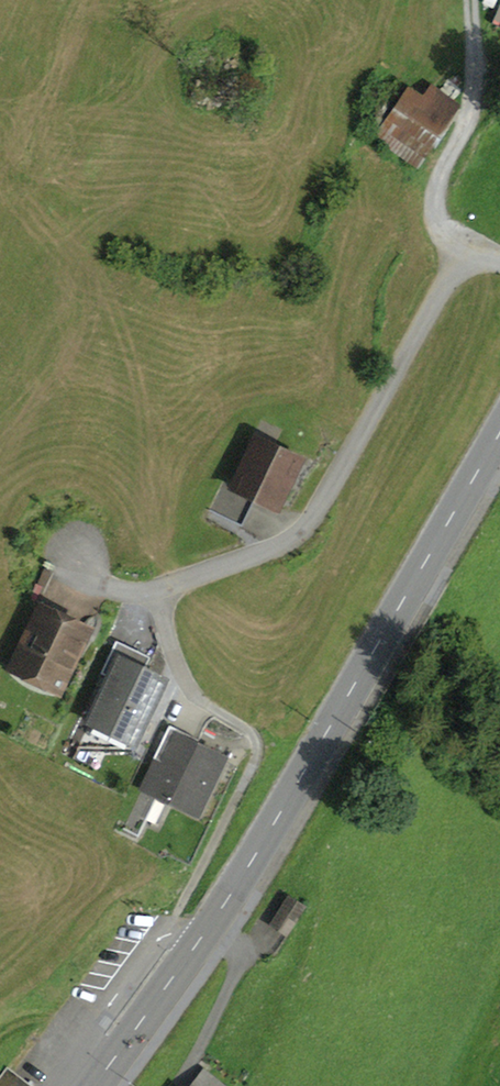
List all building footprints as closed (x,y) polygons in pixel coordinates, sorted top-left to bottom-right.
[(380,137),(415,162),(455,105),(430,87),(421,99),(411,91),(380,137)] [(298,460),(257,441),(236,486),(223,480),(209,510),(238,524),(250,499),(257,503),(264,500),(276,506),(298,460)] [(58,691),(88,629),(41,606),(15,661),(38,672),(42,683),(58,691)] [(131,666),(138,651),(116,640),(101,673),(111,677),(90,720),(92,721),(80,746),(130,748),(163,681),(143,671),(131,666)] [(131,666),(143,671),(150,657),(138,651),(131,666)] [(15,661),(11,668),(42,683),(38,672),(15,661)] [(154,758),(157,759),(123,829),(138,836),(158,796),(197,814),(224,757),(196,744),(204,727),(175,713),(154,758)] [(289,897),(271,925),(286,934),(304,906),(289,897)] [(7,1069),(0,1078),(0,1085),(29,1085),(7,1069)] [(201,1073),(191,1085),(217,1085),(201,1073)]
